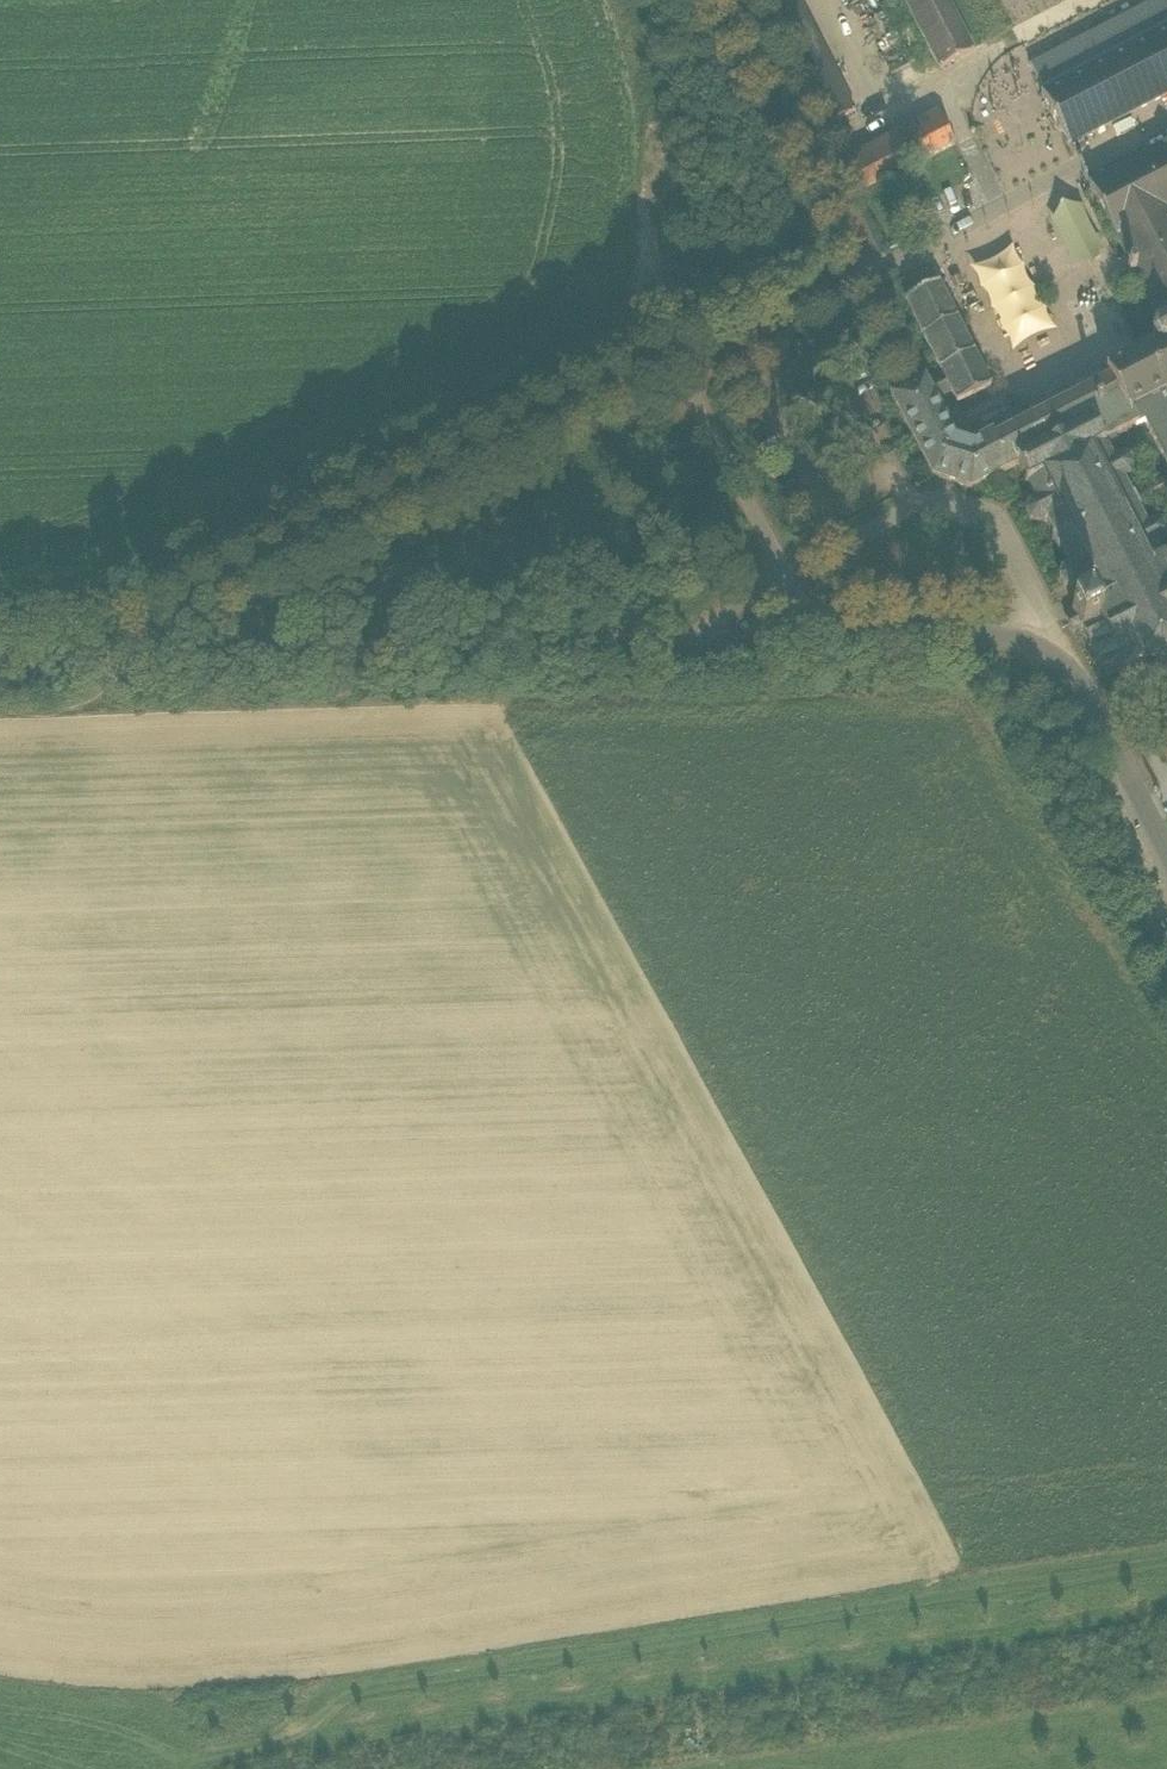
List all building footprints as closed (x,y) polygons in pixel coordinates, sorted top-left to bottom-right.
[(823,128),(855,112),(853,109),(797,0),(758,0),(766,16),(823,128)] [(941,67),(973,50),(948,0),(906,0),(941,67)] [(1086,39),(1084,36),(1032,63),(1046,91),(1042,94),(1069,146),(1166,95),(1166,0),(1161,0),(1086,39)] [(891,173),(962,138),(947,108),(876,143),(891,173)] [(1089,184),(1132,266),(1127,268),(1131,275),(1135,272),(1159,318),(1166,315),(1166,144),(1089,184)] [(931,267),(898,283),(958,402),(991,385),(931,267)] [(1164,322),(1155,326),(1152,336),(1157,345),(1106,371),(1110,377),(995,437),(993,434),(975,443),(956,437),(927,382),(925,378),(891,396),(933,477),(934,477),(960,486),(970,489),(971,489),(1017,465),(1017,466),(1019,465),(1027,480),(1025,481),(1026,484),(1028,483),(1036,499),(1029,503),(1026,512),(1030,520),(1039,523),(1047,519),(1055,535),(1053,536),(1060,549),(1062,548),(1070,564),(1062,568),(1060,577),(1064,586),(1073,588),(1080,584),(1089,601),(1072,610),(1074,613),(1066,617),(1073,631),(1081,626),(1108,679),(1125,670),(1135,690),(1136,693),(1166,677),(1166,559),(1165,559),(1158,545),(1162,543),(1166,534),(1166,531),(1163,524),(1152,522),(1147,524),(1139,508),(1140,508),(1166,494),(1166,478),(1134,495),(1133,496),(1124,480),(1130,477),(1133,466),(1128,458),(1123,456),(1114,439),(1144,423),(1166,467),(1166,322),(1164,322)]
